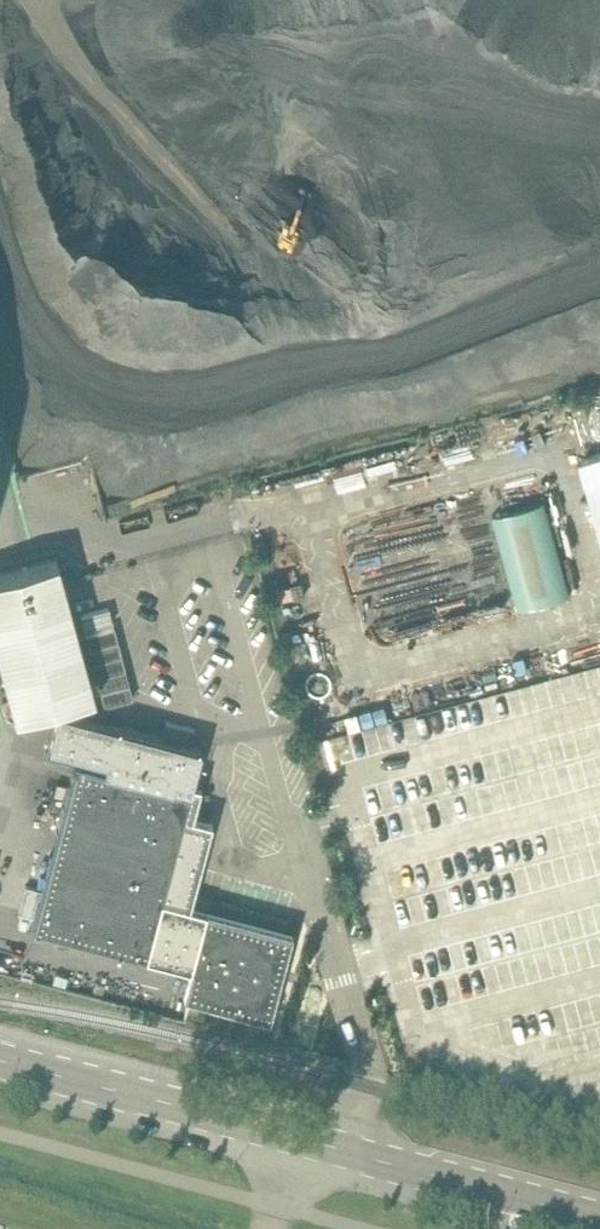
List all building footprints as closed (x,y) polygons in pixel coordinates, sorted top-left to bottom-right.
[(56,557),(0,573),(0,659),(16,716),(94,694),(56,557)] [(201,749),(57,711),(46,753),(75,761),(30,926),(190,969),(192,962),(192,961),(197,945),(197,944),(201,928),(201,927),(205,911),(206,910),(189,905),(212,821),(192,816),(200,785),(192,783),(201,749)] [(224,915),(223,914),(207,910),(206,910),(205,911),(201,927),(201,928),(197,944),(197,945),(192,961),(192,962),(190,969),(188,977),(188,979),(184,994),(183,996),(185,996),(200,1000),(201,1001),(217,1005),(218,1005),(234,1009),(235,1010),(251,1014),(252,1014),(267,1018),(269,1018),(269,1017),(273,1002),(274,1000),(278,985),(278,983),(282,968),(283,966),(287,951),(287,950),(291,934),(292,933),(290,932),(275,928),(273,928),(258,924),(256,923),(241,919),(240,919),(224,915)]
